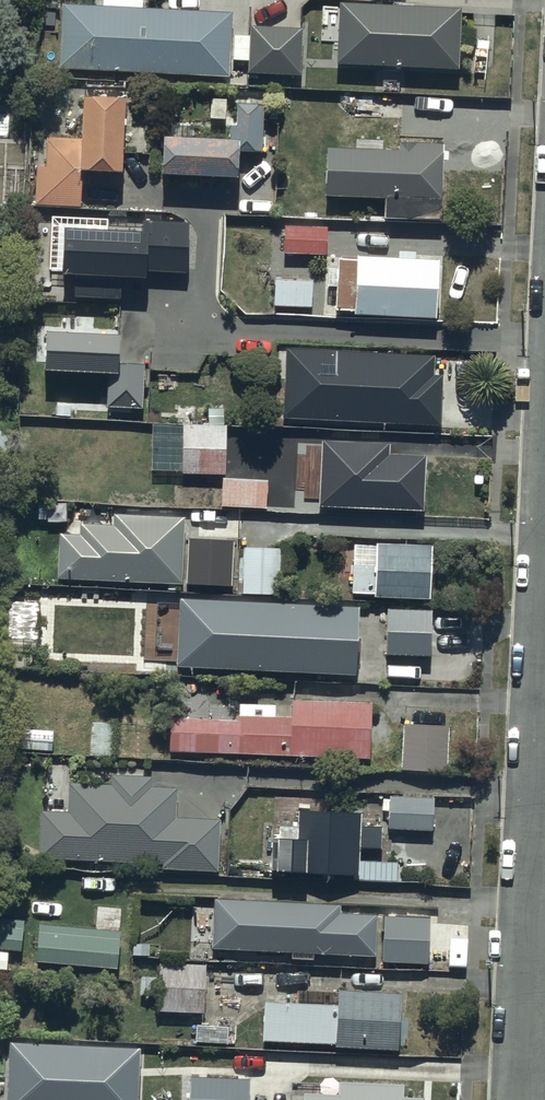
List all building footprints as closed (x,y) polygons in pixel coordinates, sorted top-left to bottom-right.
[(232,32),(233,11),(144,7),(144,0),(105,0),(105,4),(64,2),(62,68),(232,75),(233,59),(232,32)] [(350,0),(341,0),(339,61),(461,65),(463,3),(350,0)] [(232,32),(233,59),(250,60),(250,72),(304,74),(306,27),(252,25),(252,33),(232,32)] [(50,165),(37,164),(37,203),(82,204),(82,169),(125,169),(125,93),(85,93),(85,137),(50,136),(50,165)] [(229,137),(165,135),(164,172),(239,174),(240,150),(263,150),(264,104),(237,103),(236,125),(229,125),(229,137)] [(401,146),(329,145),(328,195),(388,195),(388,217),(443,217),(444,141),(401,141),(401,146)] [(188,225),(145,223),(143,269),(185,271),(188,225)] [(326,226),(285,227),(286,254),(327,253),(326,226)] [(138,229),(67,228),(66,272),(80,272),(80,295),(120,297),(120,274),(136,275),(138,229)] [(443,258),(340,258),(339,279),(330,279),(329,307),(359,307),(359,315),(442,317),(443,258)] [(314,278),(275,277),(274,305),(313,306),(314,278)] [(123,328),(49,327),(48,369),(108,371),(107,407),(143,408),(144,359),(122,359),(123,328)] [(433,353),(287,347),(284,419),(439,426),(441,375),(432,375),(433,353)] [(8,456),(0,423),(0,458),(8,456)] [(184,423),(184,426),(153,426),(152,470),(183,470),(183,474),(225,474),(226,424),(184,423)] [(389,440),(323,438),(321,504),(424,507),(425,455),(389,454),(389,440)] [(267,478),(223,477),(222,504),(266,505),(267,478)] [(82,531),(60,532),(60,577),(183,579),(184,514),(115,513),(114,523),(82,522),(82,531)] [(236,541),(190,539),(187,584),(233,587),(236,541)] [(377,563),(354,563),(354,593),(376,593),(376,597),(435,596),(434,542),(377,543),(377,563)] [(284,544),(243,545),(244,593),(284,593),(284,544)] [(361,604),(181,597),(178,665),(358,672),(361,604)] [(432,610),(389,609),(388,655),(431,656),(432,610)] [(292,714),(240,716),(240,718),(172,717),(171,749),(371,756),(372,700),(291,699),(292,714)] [(446,770),(449,724),(406,722),(403,767),(446,770)] [(67,811),(41,810),(38,856),(163,863),(163,869),(219,872),(222,818),(177,815),(178,787),(154,786),(154,776),(111,773),(110,785),(69,783),(67,811)] [(437,796),(392,794),(390,829),(435,831),(437,796)] [(362,810),(298,808),(297,835),(271,834),(270,873),(362,875),(363,849),(381,849),(382,824),(362,824),(362,810)] [(339,902),(216,899),(215,947),(375,952),(377,914),(339,913),(339,902)] [(430,917),(387,915),(385,960),(429,961),(430,917)] [(0,918),(0,965),(9,965),(9,950),(23,950),(24,919),(0,918)] [(120,926),(41,922),(39,960),(118,963),(120,926)] [(162,961),(161,964),(160,977),(142,976),(141,996),(160,998),(159,1012),(206,1016),(210,965),(162,961)] [(304,1001),(265,1000),(265,1041),(338,1042),(338,1048),(401,1049),(402,991),(304,989),(304,1001)] [(12,1041),(8,1099),(140,1099),(142,1048),(12,1041)] [(192,1076),(191,1099),(251,1099),(252,1078),(192,1076)] [(338,1081),(337,1094),(304,1093),(304,1099),(423,1099),(404,1099),(404,1085),(338,1081)]
